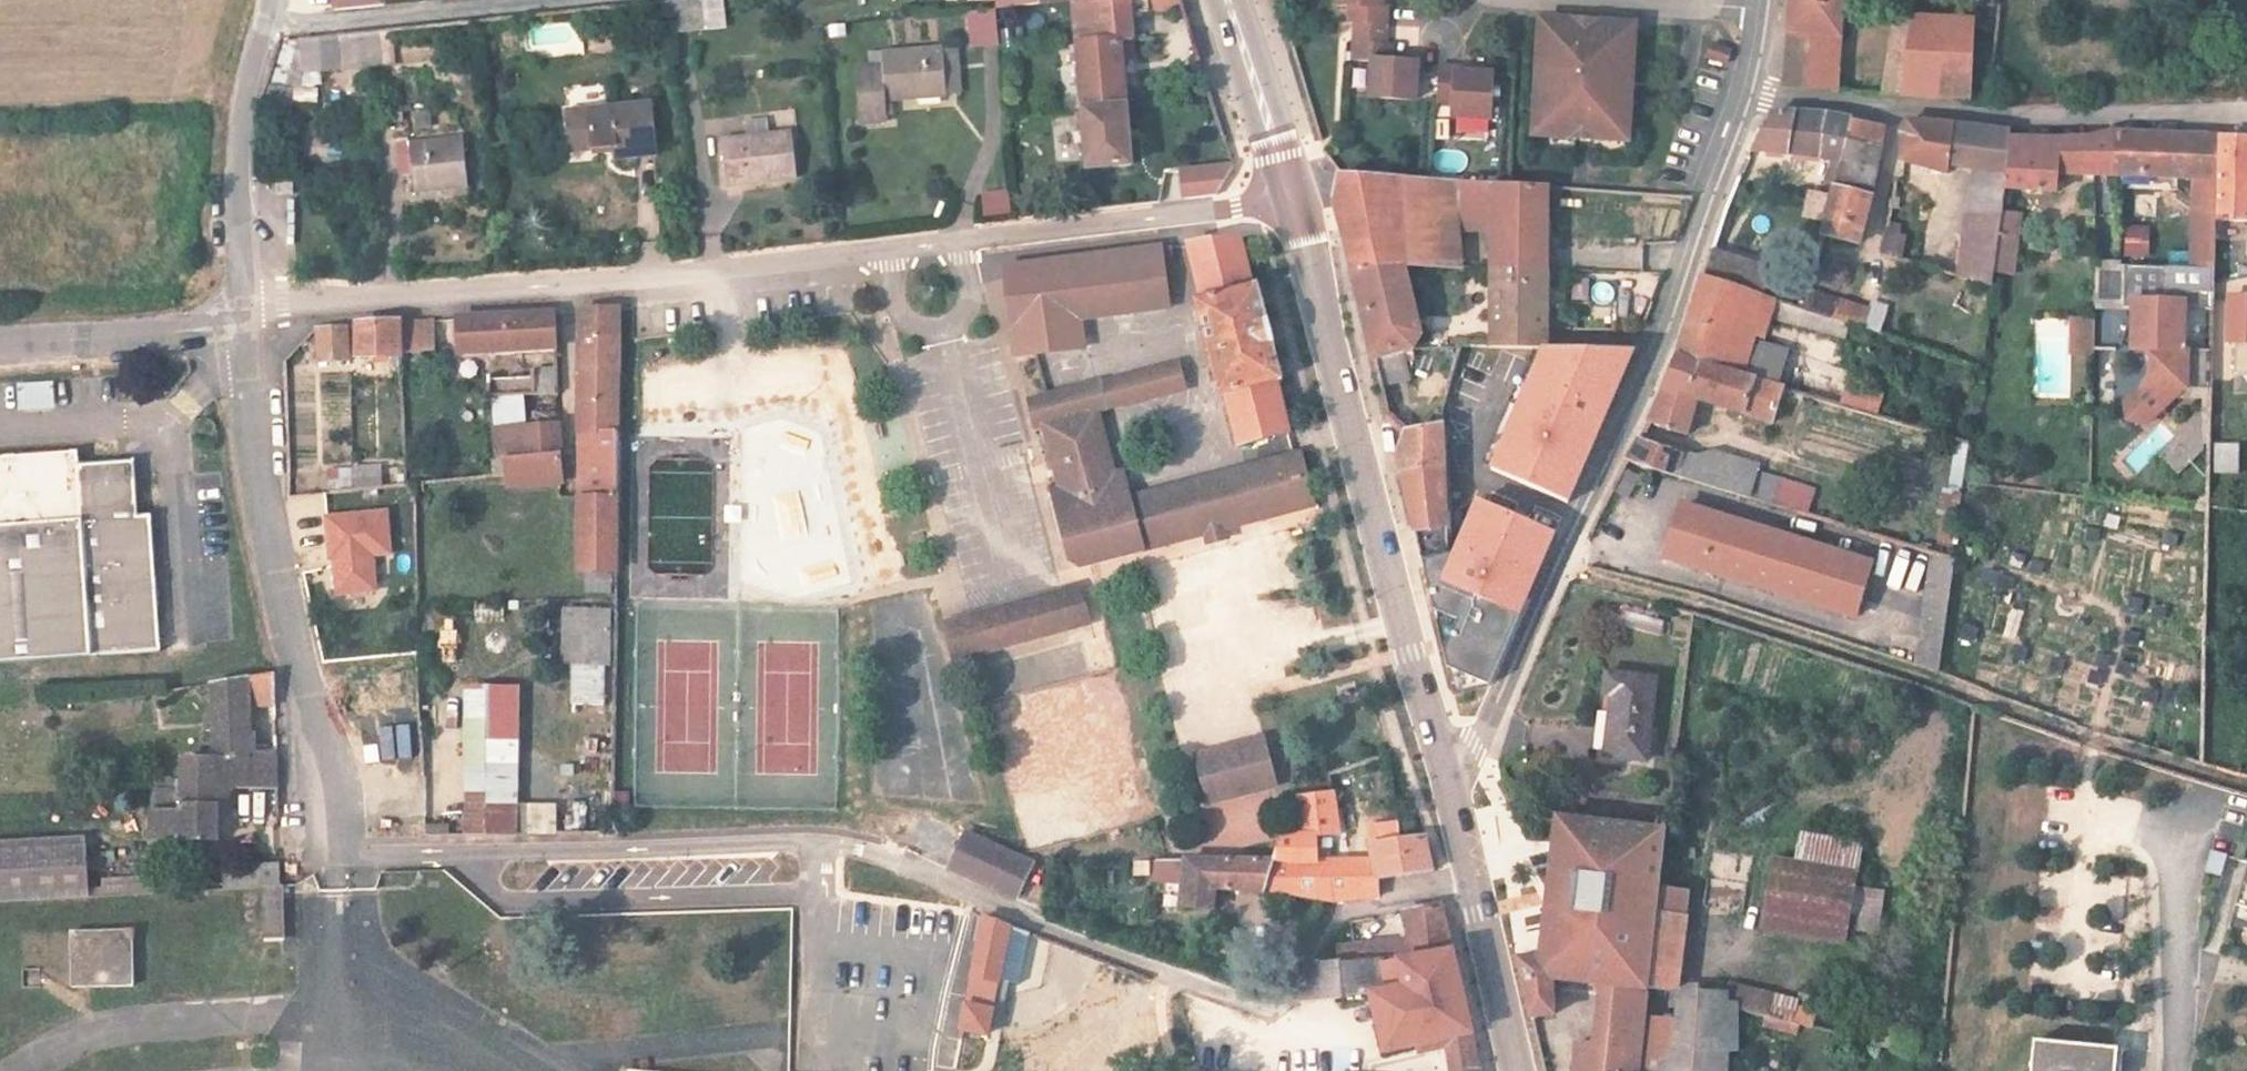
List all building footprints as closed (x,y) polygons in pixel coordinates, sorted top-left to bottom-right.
[(343,14),(393,9),(393,0),(342,0),(343,14)] [(1007,17),(1101,11),(1099,0),(1006,0),(1007,17)] [(1101,15),(1164,10),(1161,0),(1100,0),(1101,15)] [(1334,27),(1348,27),(1347,46),(1354,46),(1380,48),(1381,40),(1381,29),(1373,29),(1375,0),(1335,0),(1334,27)] [(1788,22),(1782,84),(1831,89),(1840,0),(1790,0),(1788,22)] [(971,49),(999,46),(995,7),(966,11),(971,49)] [(665,11),(667,46),(700,43),(698,8),(665,11)] [(1170,30),(1164,10),(1107,15),(1112,59),(1125,58),(1122,33),(1170,30)] [(1970,93),(1974,19),(1892,14),(1882,88),(1970,93)] [(1064,41),(1067,63),(1112,59),(1107,15),(1062,18),(1064,41)] [(339,73),(338,40),(299,44),(300,77),(339,73)] [(1727,64),(1732,47),(1710,41),(1705,58),(1727,64)] [(1354,46),(1352,67),(1379,67),(1380,48),(1354,46)] [(1563,49),(1539,47),(1538,83),(1549,83),(1548,113),(1535,113),(1533,155),(1584,157),(1584,131),(1598,132),(1597,159),(1632,160),(1634,125),(1633,122),(1624,122),(1625,93),(1635,94),(1638,53),(1593,50),(1592,72),(1579,71),(1580,49),(1563,49)] [(1125,58),(1112,59),(1113,72),(1126,71),(1125,58)] [(1074,125),(1119,122),(1118,119),(1115,94),(1113,72),(1112,59),(1067,63),(1073,122),(1074,125)] [(1379,67),(1352,67),(1352,84),(1368,84),(1367,122),(1413,123),(1414,86),(1412,86),(1387,84),(1387,67),(1379,67)] [(945,75),(882,75),(882,84),(854,84),(854,141),(886,141),(886,121),(945,121),(945,75)] [(1454,98),(1455,89),(1436,88),(1435,125),(1435,127),(1452,126),(1452,143),(1487,145),(1489,100),(1454,98)] [(412,110),(413,129),(432,127),(430,108),(412,110)] [(1848,148),(1855,122),(1797,114),(1767,124),(1755,152),(1839,161),(1843,154),(1848,148)] [(566,121),(568,165),(611,162),(612,173),(648,170),(645,115),(566,121)] [(1119,122),(1074,125),(1080,180),(1124,175),(1121,146),(1119,122)] [(1848,148),(1879,154),(1884,132),(1878,124),(1855,122),(1848,148)] [(2004,225),(2007,201),(2013,140),(2014,133),(1955,129),(1917,126),(1906,171),(1949,176),(1951,169),(1981,172),(1977,221),(2004,225)] [(762,130),(738,132),(739,147),(718,149),(720,192),(789,188),(786,143),(762,145),(762,130)] [(2114,181),(2114,133),(2097,133),(2097,137),(2096,137),(2050,139),(2013,140),(2007,201),(2060,205),(2065,184),(2095,182),(2114,181)] [(2217,219),(2215,135),(2147,134),(2114,133),(2114,181),(2124,180),(2184,178),(2188,266),(2218,265),(2217,247),(2217,219)] [(2238,136),(2215,135),(2217,219),(2235,219),(2246,218),(2246,136),(2238,136)] [(458,198),(456,148),(397,150),(397,200),(458,198)] [(1843,154),(1839,161),(1824,230),(1857,237),(1870,189),(1879,154),(1848,148),(1843,154)] [(1227,165),(1178,170),(1180,197),(1213,194),(1227,165)] [(988,214),(1012,211),(1010,193),(986,195),(988,214)] [(1404,297),(1453,297),(1453,258),(1487,258),(1487,298),(1541,299),(1541,214),(1509,212),(1418,208),(1334,204),(1329,231),(1335,257),(1347,308),(1400,296),(1404,297)] [(1645,239),(1679,237),(1677,207),(1643,209),(1645,239)] [(2235,219),(2217,219),(2217,247),(2236,246),(2235,219)] [(2020,227),(2004,225),(1999,271),(2015,270),(2020,227)] [(2148,257),(2148,225),(2123,225),(2123,257),(2148,257)] [(1884,256),(1902,258),(1907,230),(1889,227),(1884,256)] [(1231,454),(1286,439),(1274,396),(1243,284),(1232,248),(1172,258),(1231,454)] [(1706,268),(1762,283),(1767,264),(1711,249),(1706,268)] [(1003,367),(1070,357),(1067,337),(1156,323),(1146,262),(990,284),(1003,367)] [(2095,308),(2123,308),(2122,262),(2095,262),(2095,308)] [(1787,307),(1737,294),(1716,288),(1695,337),(1678,377),(1694,382),(1748,398),(1787,307)] [(1421,364),(1404,297),(1400,296),(1347,308),(1367,389),(1412,378),(1421,364)] [(1541,299),(1487,298),(1489,374),(1542,375),(1541,299)] [(1863,329),(1879,333),(1888,304),(1872,299),(1863,329)] [(2229,299),(2230,343),(2246,343),(2246,299),(2229,299)] [(2213,389),(2212,349),(2185,351),(2184,303),(2134,304),(2135,353),(2147,353),(2157,359),(2156,380),(2129,405),(2136,418),(2149,424),(2186,389),(2213,389)] [(2092,320),(2072,320),(2072,353),(2092,353),(2092,320)] [(564,395),(607,394),(607,324),(563,328),(564,395)] [(543,329),(440,338),(442,372),(544,365),(543,329)] [(421,340),(401,342),(402,369),(422,368),(421,340)] [(388,371),(402,369),(401,342),(342,347),(344,377),(388,375),(388,371)] [(305,350),(303,351),(303,386),(334,386),(333,348),(305,350)] [(1033,434),(1087,422),(1172,400),(1165,373),(1014,411),(1021,438),(1033,434)] [(1612,417),(1630,376),(1540,375),(1525,408),(1488,497),(1565,530),(1593,463),(1599,448),(1589,444),(1596,427),(1602,430),(1608,415),(1612,417)] [(1677,422),(1694,382),(1678,377),(1668,395),(1657,416),(1677,422)] [(53,408),(52,381),(15,383),(16,410),(53,408)] [(1677,422),(1684,424),(1759,445),(1771,406),(1748,398),(1694,382),(1677,422)] [(1845,382),(1839,403),(1877,414),(1883,393),(1845,382)] [(547,414),(546,387),(478,393),(479,419),(547,414)] [(565,459),(607,457),(607,394),(564,395),(565,459)] [(1488,497),(1525,408),(1516,404),(1479,493),(1488,497)] [(1589,444),(1599,448),(1612,417),(1608,415),(1602,430),(1596,427),(1589,444)] [(1648,433),(1640,450),(1668,459),(1680,432),(1684,424),(1677,422),(1657,416),(1648,433)] [(1087,422),(1033,434),(1052,506),(1046,521),(1059,568),(1075,578),(1308,515),(1293,463),(1119,513),(1115,503),(1108,498),(1087,422)] [(2183,433),(2166,447),(2154,433),(2124,458),(2135,472),(2159,453),(2175,473),(2199,453),(2183,433)] [(1953,439),(1948,484),(1962,486),(1967,441),(1953,439)] [(2212,473),(2238,473),(2238,442),(2212,442),(2212,473)] [(480,449),(482,483),(549,477),(548,444),(480,449)] [(136,520),(133,486),(112,467),(79,469),(78,451),(0,456),(0,668),(164,659),(152,518),(136,520)] [(1397,507),(1443,499),(1441,470),(1440,452),(1402,463),(1398,473),(1391,485),(1397,507)] [(568,584),(608,582),(607,457),(565,459),(566,491),(568,584)] [(335,486),(381,486),(381,465),(335,465),(335,486)] [(1661,476),(1631,467),(1618,491),(1652,500),(1661,476)] [(1764,472),(1757,500),(1808,513),(1816,486),(1764,472)] [(1679,479),(1670,505),(1737,523),(1746,490),(1700,476),(1688,478),(1679,479)] [(483,513),(524,509),(551,507),(550,491),(549,477),(482,483),(483,496),(483,513)] [(1444,540),(1443,499),(1397,507),(1407,547),(1416,583),(1446,582),(1449,582),(1447,541),(1444,540)] [(1473,553),(1484,531),(1475,528),(1466,549),(1473,553)] [(1666,584),(1855,636),(1870,581),(1681,530),(1666,584)] [(1488,714),(1518,643),(1507,638),(1523,603),(1533,607),(1552,560),(1484,531),(1473,553),(1466,549),(1452,581),(1449,582),(1446,582),(1442,624),(1427,626),(1430,639),(1456,648),(1441,680),(1445,696),(1488,714)] [(355,612),(351,576),(369,574),(364,535),(305,541),(310,581),(313,581),(317,616),(355,612)] [(1911,666),(1937,670),(1953,556),(1927,553),(1911,666)] [(1985,566),(1979,582),(2007,592),(2013,576),(1985,566)] [(1442,624),(1446,582),(1416,583),(1423,607),(1427,626),(1442,624)] [(1065,595),(1047,599),(1058,640),(1074,635),(1065,595)] [(956,666),(1058,640),(1047,599),(955,622),(946,625),(956,666)] [(1507,638),(1518,643),(1524,629),(1533,607),(1523,603),(1507,638)] [(564,607),(564,705),(609,705),(608,607),(564,607)] [(1661,634),(1664,618),(1623,609),(1620,626),(1661,634)] [(1456,648),(1430,639),(1441,680),(1456,648)] [(2086,653),(2085,684),(2105,684),(2105,654),(2086,653)] [(251,764),(251,757),(250,711),(275,711),(273,677),(266,679),(212,689),(214,764),(251,764)] [(462,833),(517,833),(519,685),(464,684),(462,833)] [(1631,693),(1580,689),(1578,710),(1588,711),(1581,779),(1620,783),(1631,693)] [(1257,792),(1243,745),(1175,765),(1189,812),(1257,792)] [(179,766),(180,792),(183,846),(217,845),(216,803),(279,801),(277,754),(251,757),(251,764),(214,764),(179,766)] [(183,846),(180,792),(148,794),(150,847),(183,846)] [(1326,842),(1318,794),(1285,802),(1282,844),(1326,842)] [(556,835),(556,803),(523,803),(523,835),(556,835)] [(1362,832),(1361,881),(1361,883),(1393,881),(1421,880),(1410,846),(1386,848),(1384,829),(1362,832)] [(1845,945),(1863,840),(1798,829),(1793,861),(1768,856),(1756,930),(1845,945)] [(1545,990),(1596,994),(1637,997),(1638,987),(1647,899),(1652,841),(1541,834),(1536,924),(1519,927),(1501,930),(1529,1036),(1549,1030),(1545,990)] [(1031,865),(964,837),(949,872),(1016,900),(1031,865)] [(84,895),(82,839),(0,843),(0,898),(84,895)] [(2208,850),(2204,871),(2222,874),(2225,853),(2208,850)] [(229,893),(257,892),(282,890),(281,868),(236,871),(228,879),(229,893)] [(1243,903),(1244,872),(1201,870),(1200,873),(1171,872),(1167,923),(1200,927),(1202,902),(1243,903)] [(2238,870),(2222,927),(2246,935),(2245,938),(2246,939),(2246,873),(2238,870)] [(1364,905),(1361,883),(1361,881),(1257,873),(1244,872),(1243,903),(1307,918),(1315,919),(1345,911),(1364,905)] [(282,890),(257,892),(259,945),(283,945),(282,890)] [(1687,903),(1647,899),(1638,987),(1676,989),(1687,903)] [(1396,953),(1359,960),(1362,981),(1386,976),(1445,967),(1433,916),(1391,922),(1396,953)] [(130,929),(68,931),(70,989),(131,989),(130,929)] [(999,945),(978,939),(971,965),(963,1010),(957,1047),(981,1048),(999,945)] [(1339,963),(1343,984),(1362,981),(1359,960),(1339,963)] [(1326,987),(1343,984),(1339,963),(1322,966),(1326,987)] [(1357,1012),(1371,1070),(1396,1070),(1442,1062),(1466,1057),(1451,995),(1445,967),(1386,976),(1389,1004),(1357,1012)] [(1389,1004),(1386,976),(1362,981),(1343,984),(1326,987),(1298,987),(1273,1031),(1287,1027),(1289,1022),(1328,1020),(1357,1012),(1389,1004)] [(1812,1024),(1816,1002),(1741,987),(1737,1009),(1812,1024)] [(1596,994),(1581,1054),(1563,1053),(1562,1070),(1622,1070),(1627,1021),(1637,997),(1596,994)] [(1710,1031),(1712,1014),(1679,1008),(1672,1025),(1627,1021),(1622,1070),(1706,1070),(1710,1031)] [(789,1049),(789,1070),(954,1070),(954,1050),(789,1049)] [(2114,1062),(2023,1053),(2021,1070),(2113,1070),(2114,1062)] [(1466,1057),(1442,1062),(1444,1070),(1470,1070),(1466,1057)]
